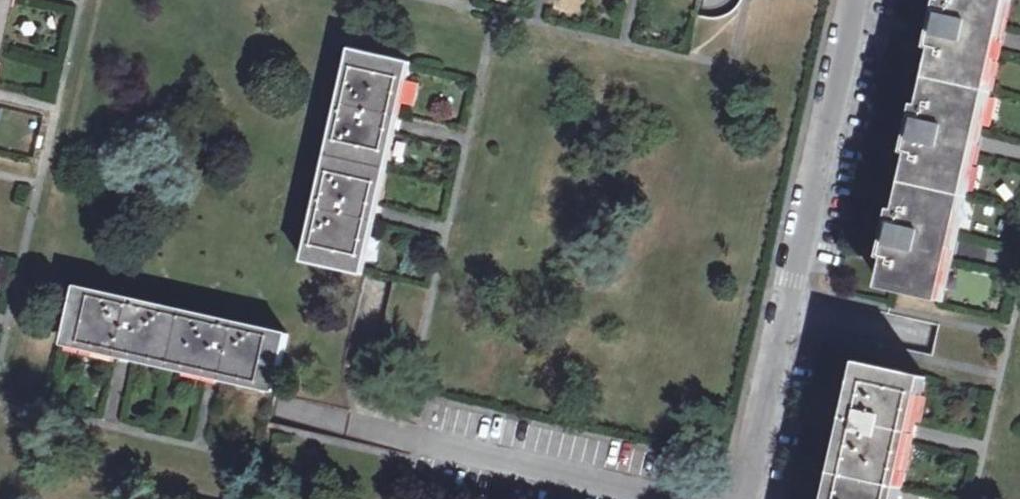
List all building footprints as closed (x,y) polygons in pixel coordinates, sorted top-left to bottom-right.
[(1012,0),(948,0),(948,3),(943,2),(932,50),(937,51),(924,107),(919,107),(909,154),(914,155),(901,212),(896,211),(886,259),(890,261),(884,289),(944,303),(1012,0)] [(400,120),(413,64),(353,50),(306,262),(365,275),(380,209),(400,120)] [(277,394),(290,334),(78,287),(65,346),(127,360),(215,380),(277,394)] [(927,378),(862,364),(831,498),(900,498),(927,378)]
